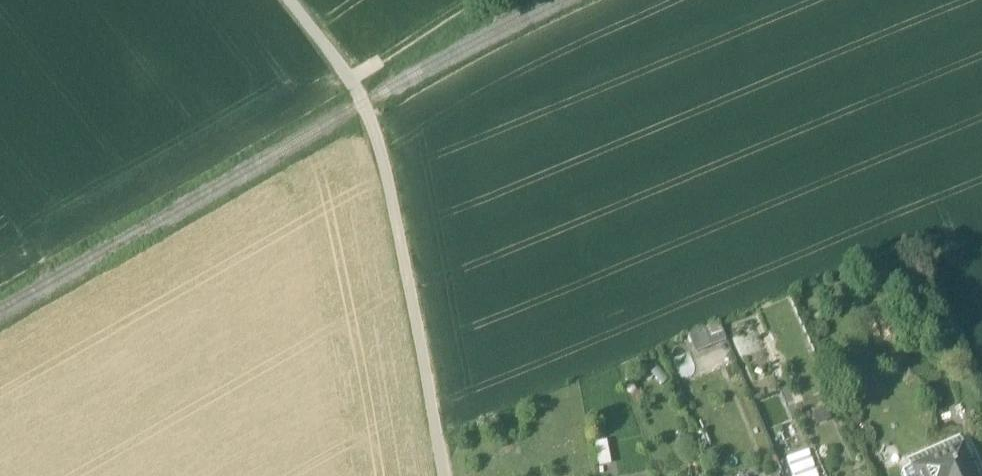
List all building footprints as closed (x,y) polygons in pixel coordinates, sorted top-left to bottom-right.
[(722,323),(692,333),(698,351),(728,342),(722,323)] [(903,471),(906,475),(981,475),(981,466),(971,441),(964,444),(960,435),(908,458),(912,467),(903,471)] [(813,451),(789,457),(794,475),(820,475),(813,451)]
